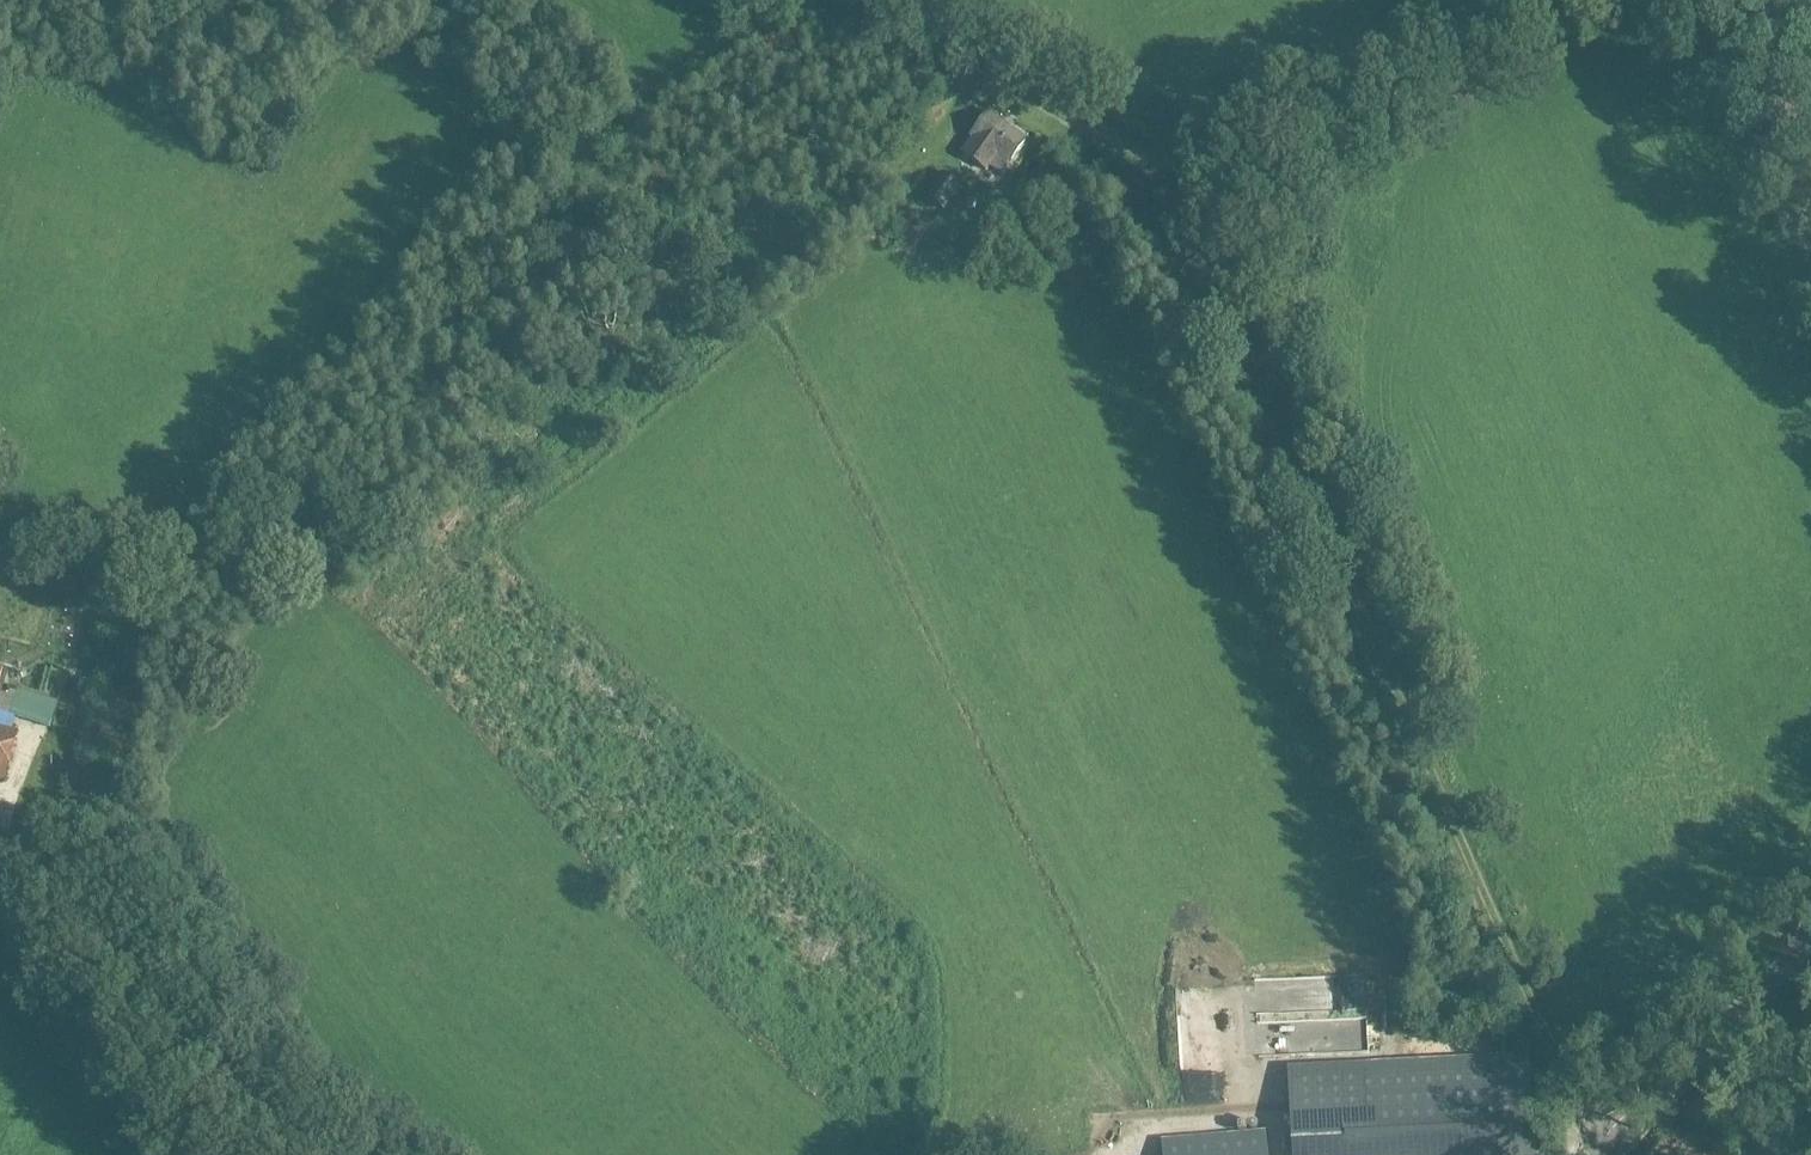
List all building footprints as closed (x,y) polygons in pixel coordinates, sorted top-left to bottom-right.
[(974,140),(962,155),(982,172),(988,164),(1000,173),(1023,144),(987,115),(970,137),(974,140)] [(941,174),(925,196),(941,209),(959,186),(941,174)] [(18,690),(10,715),(50,727),(57,702),(18,690)] [(11,732),(14,717),(0,713),(0,729),(11,732)] [(4,781),(15,732),(11,732),(0,729),(0,780),(4,781)] [(1211,1019),(1183,1017),(1180,1071),(1197,1072),(1198,1053),(1209,1054),(1211,1019)] [(1257,1055),(1255,1030),(1243,1030),(1244,1056),(1257,1055)] [(1259,1030),(1259,1063),(1269,1063),(1269,1030),(1259,1030)] [(1290,1071),(1294,1154),(1531,1154),(1526,1060),(1410,1066),(1290,1071)] [(1162,1144),(1163,1154),(1265,1154),(1264,1141),(1263,1141),(1262,1134),(1162,1144)]
